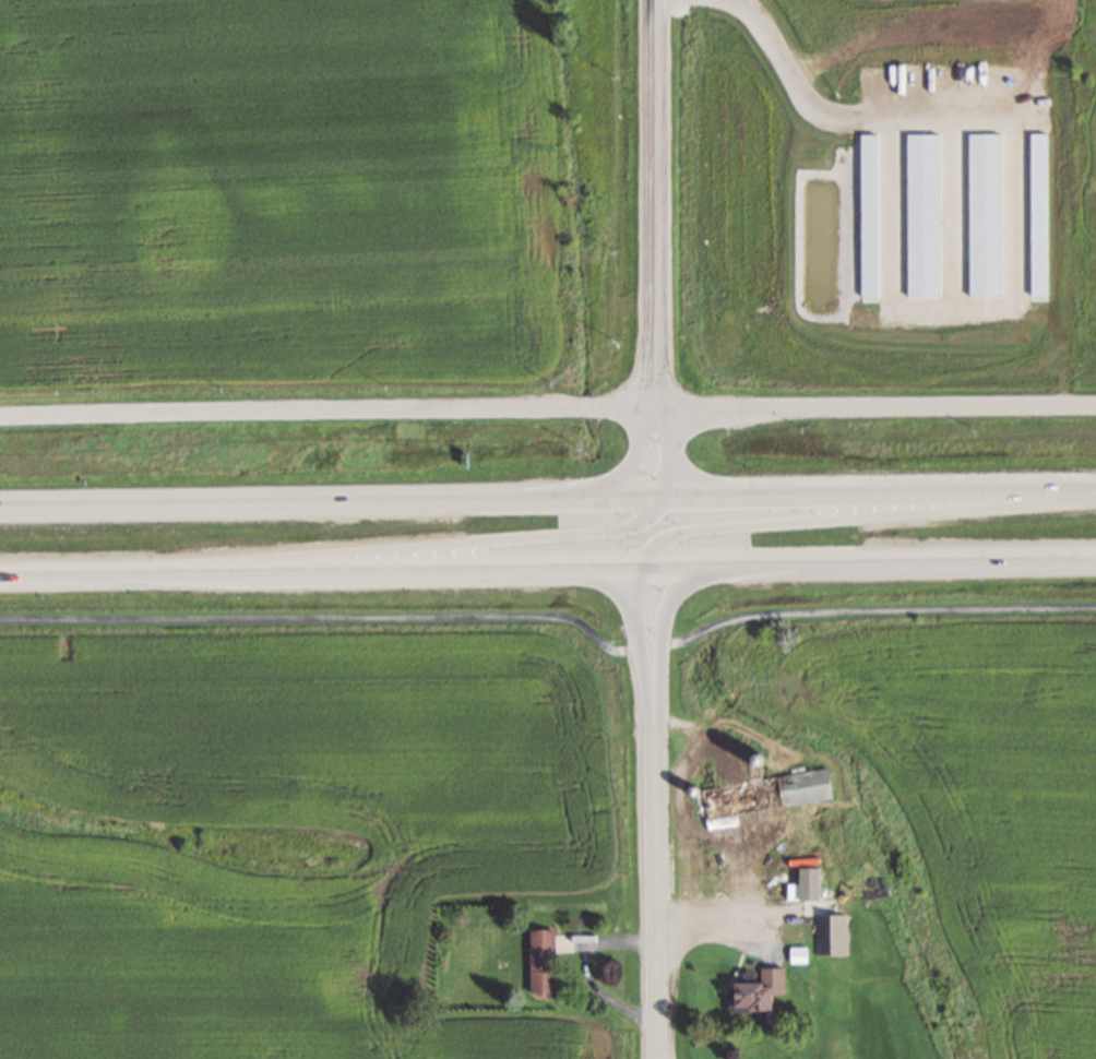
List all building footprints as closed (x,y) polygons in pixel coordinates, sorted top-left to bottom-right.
[(831,802),(826,769),(692,785),(696,818),(705,816),(705,817),(831,802)] [(845,914),(814,914),(814,955),(845,955),(845,914)] [(527,930),(527,993),(552,993),(552,930),(527,930)] [(767,1011),(767,994),(782,994),(782,967),(758,967),(758,981),(727,982),(728,1012),(767,1011)]
